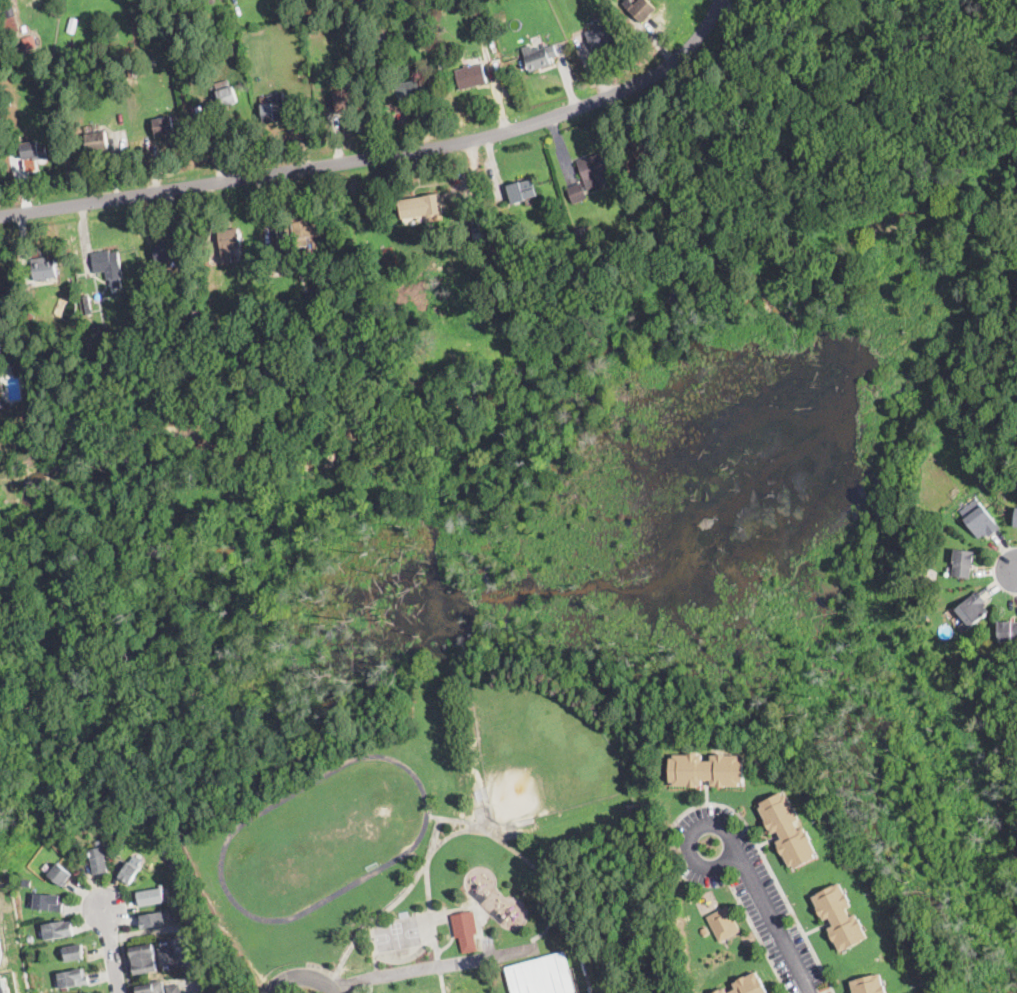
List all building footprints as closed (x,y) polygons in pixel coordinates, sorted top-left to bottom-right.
[(4,35),(0,20),(8,18),(4,0),(10,0),(11,5),(14,4),(21,31),(4,35)] [(334,9),(328,6),(331,0),(337,3),(334,9)] [(623,4),(627,0),(629,0),(635,5),(639,0),(647,0),(656,9),(642,23),(623,4)] [(74,40),(66,39),(68,32),(67,32),(71,17),(79,19),(74,40)] [(592,51),(585,32),(610,23),(616,39),(608,43),(609,45),(592,51)] [(21,37),(16,41),(12,37),(16,33),(21,37)] [(559,56),(550,59),(552,65),(531,72),(523,48),(531,45),(533,49),(539,47),(540,49),(555,44),(559,56)] [(487,84),(460,90),(455,70),(463,68),(463,66),(468,65),(469,67),(482,63),(487,84)] [(118,81),(111,82),(109,75),(116,74),(118,81)] [(229,79),(231,87),(234,86),(239,103),(216,109),(212,98),(219,96),(217,91),(218,91),(216,83),(229,79)] [(400,103),(397,84),(423,80),(426,98),(400,103)] [(337,113),(334,92),(356,88),(359,109),(337,113)] [(265,124),(262,105),(285,102),(287,119),(276,120),(277,122),(265,124)] [(180,130),(182,129),(183,136),(172,138),(172,135),(157,137),(154,120),(177,116),(180,130)] [(89,153),(86,134),(107,131),(110,150),(89,153)] [(38,141),(39,145),(47,144),(49,158),(24,162),(22,143),(38,141)] [(604,152),(611,171),(603,174),(604,176),(598,178),(601,185),(588,190),(577,161),(582,159),(583,160),(604,152)] [(683,174),(680,166),(686,163),(689,172),(683,174)] [(513,204),(508,187),(533,179),(538,196),(513,204)] [(588,199),(573,204),(567,188),(582,182),(588,199)] [(438,214),(439,216),(428,217),(428,215),(401,219),(398,201),(441,194),(444,214),(438,214)] [(628,225),(625,217),(630,215),(633,223),(628,225)] [(310,221),(321,219),(324,235),(296,240),(295,234),(288,235),(285,222),(294,220),(294,223),(304,221),(303,220),(310,219),(310,221)] [(591,231),(579,236),(576,229),(588,224),(591,231)] [(224,263),(219,231),(239,228),(242,246),(236,247),(237,256),(232,257),(233,262),(224,263)] [(158,263),(155,246),(176,242),(176,239),(182,238),(185,259),(158,263)] [(276,268),(272,242),(288,239),(292,266),(276,268)] [(566,259),(557,260),(555,249),(564,248),(566,259)] [(110,250),(110,252),(119,251),(123,278),(108,280),(106,271),(95,273),(92,253),(110,250)] [(48,278),(49,281),(42,282),(42,279),(34,280),(32,263),(54,260),(57,277),(48,278)] [(556,274),(549,276),(547,269),(553,267),(556,274)] [(315,282),(315,274),(324,274),(324,282),(315,282)] [(206,297),(202,301),(197,297),(201,292),(206,297)] [(92,307),(86,309),(84,295),(90,294),(92,307)] [(251,305),(251,297),(260,296),(261,304),(251,305)] [(33,404),(25,405),(24,395),(31,394),(33,404)] [(2,410),(0,407),(0,400),(4,397),(9,405),(2,410)] [(993,485),(988,488),(983,481),(987,477),(993,485)] [(990,536),(988,535),(986,537),(985,535),(979,539),(965,519),(984,505),(1001,528),(990,536)] [(975,566),(972,565),(971,578),(953,577),(955,550),(976,552),(975,566)] [(965,631),(960,625),(966,621),(956,609),(978,590),(987,602),(986,603),(987,605),(986,607),(989,611),(965,631)] [(1013,621),(1016,621),(1016,641),(1000,642),(998,622),(1013,621)] [(703,755),(703,761),(712,761),(712,755),(717,755),(717,754),(727,755),(741,756),(741,759),(745,759),(744,783),(740,783),(740,786),(716,787),(713,786),(713,780),(703,780),(703,786),(675,786),(675,783),(671,783),(671,759),(675,759),(675,755),(689,755),(689,754),(699,754),(699,755),(703,755)] [(483,801),(480,788),(487,786),(490,800),(483,801)] [(784,796),(787,794),(794,807),(794,806),(801,820),(795,823),(799,830),(805,827),(807,832),(808,831),(813,840),(811,840),(818,853),(815,854),(817,858),(796,869),(794,866),(791,867),(784,855),(783,856),(778,847),(779,846),(777,841),(782,839),(778,831),(773,834),(771,830),(770,830),(766,822),(766,821),(760,809),(763,807),(761,804),(782,792),(784,796)] [(523,826),(522,821),(536,818),(537,824),(523,826)] [(95,874),(91,850),(111,847),(113,859),(107,860),(109,872),(95,874)] [(162,852),(156,861),(152,858),(158,849),(162,852)] [(138,867),(139,864),(142,866),(131,884),(120,878),(130,862),(138,867)] [(65,888),(49,875),(59,863),(73,874),(67,882),(69,883),(65,888)] [(32,879),(31,886),(22,885),(24,877),(32,879)] [(840,883),(846,894),(847,893),(851,901),(850,902),(852,906),(847,909),(851,917),(856,914),(859,919),(860,918),(865,927),(863,927),(869,938),(841,952),(836,942),(835,943),(830,934),(831,933),(829,928),(834,926),(830,918),(824,921),(822,917),(817,908),(819,908),(813,897),(840,883)] [(138,907),(135,893),(164,888),(166,903),(138,907)] [(52,895),(52,894),(61,895),(60,903),(64,903),(63,913),(60,913),(60,912),(35,909),(36,894),(52,895)] [(721,943),(707,917),(728,906),(742,932),(721,943)] [(166,924),(143,929),(141,916),(164,911),(166,924)] [(475,935),(478,951),(464,954),(460,937),(456,938),(452,916),(475,911),(479,934),(475,935)] [(66,922),(72,921),(75,935),(46,940),(43,924),(66,920),(66,922)] [(705,937),(701,930),(707,927),(710,933),(705,937)] [(136,975),(131,947),(155,943),(159,971),(136,975)] [(67,961),(64,961),(63,956),(66,955),(65,947),(84,944),(85,952),(84,953),(85,958),(67,961)] [(162,965),(158,948),(172,945),(175,962),(162,965)] [(576,991),(569,992),(513,992),(506,965),(565,950),(576,991)] [(87,975),(89,975),(91,984),(62,989),(59,974),(75,971),(75,970),(85,968),(87,975)] [(758,971),(769,992),(729,992),(737,989),(734,983),(738,981),(737,981),(747,976),(747,977),(758,971)] [(885,984),(888,992),(854,992),(851,981),(881,973),(884,985),(885,984)] [(11,984),(9,985),(8,976),(0,978),(0,992),(13,992),(11,984)] [(164,981),(166,992),(140,992),(139,986),(143,986),(143,984),(164,981)] [(180,984),(182,992),(168,992),(167,987),(180,984)]
